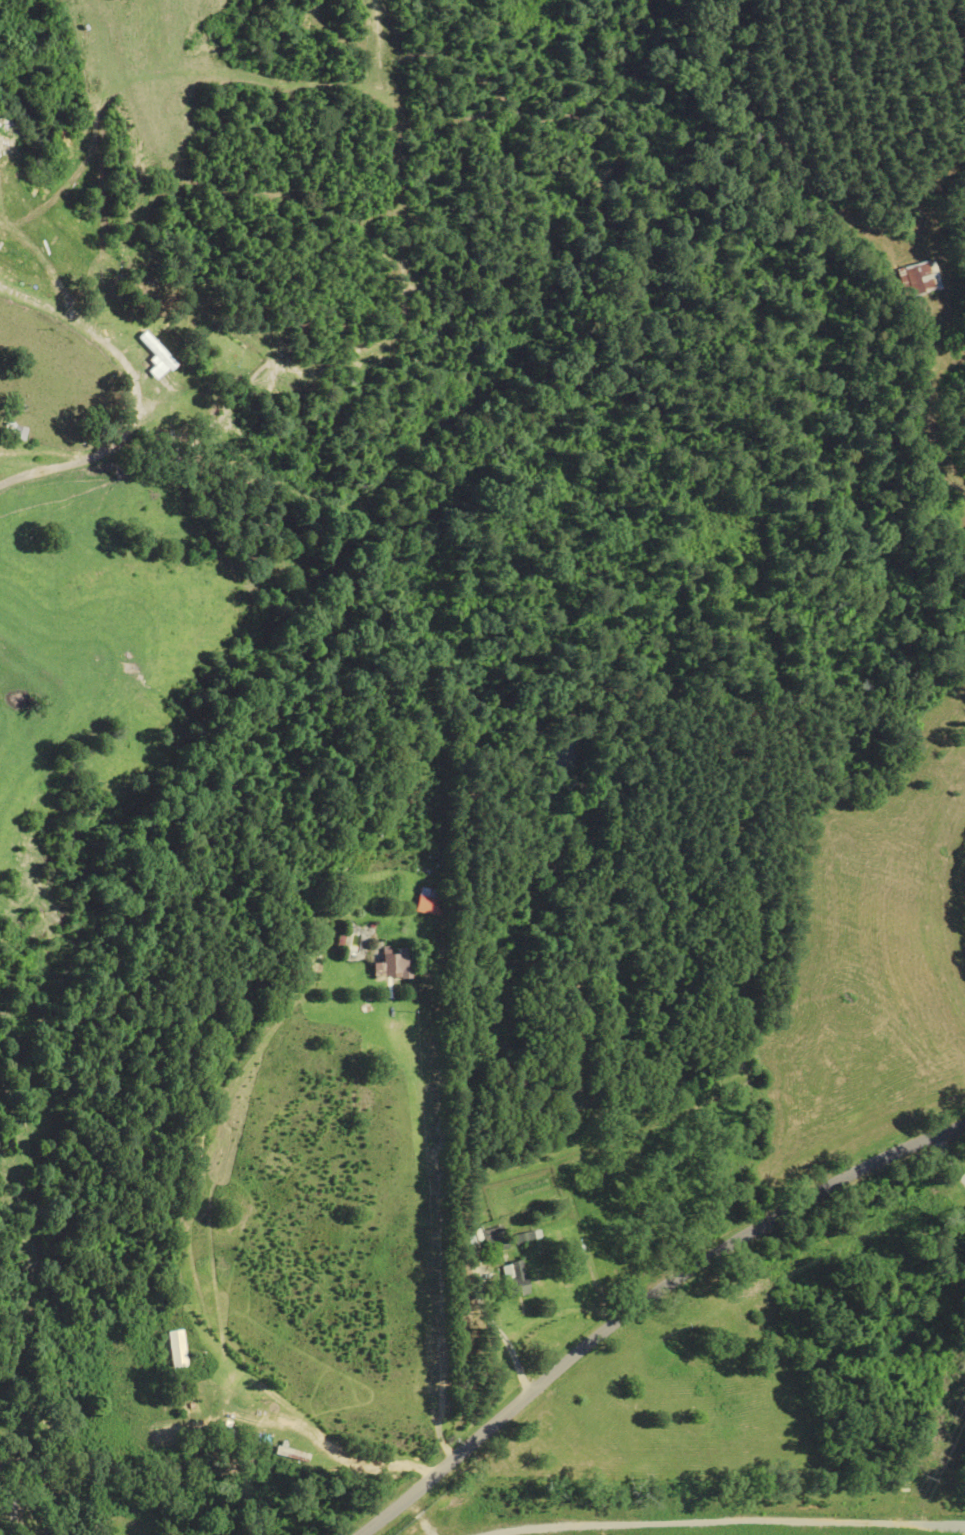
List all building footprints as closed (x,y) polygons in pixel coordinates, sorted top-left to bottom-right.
[(900,269),(908,299),(945,290),(938,260),(900,269)] [(144,342),(162,363),(176,352),(158,330),(144,342)] [(929,481),(942,475),(935,460),(922,466),(929,481)] [(436,898),(438,891),(422,888),(416,911),(441,917),(445,900),(436,898)] [(409,973),(409,954),(386,954),(386,974),(409,973)] [(512,1247),(501,1225),(482,1234),(494,1256),(512,1247)] [(518,1245),(543,1240),(541,1230),(516,1235),(518,1245)] [(509,1297),(529,1295),(525,1261),(505,1263),(509,1297)]
